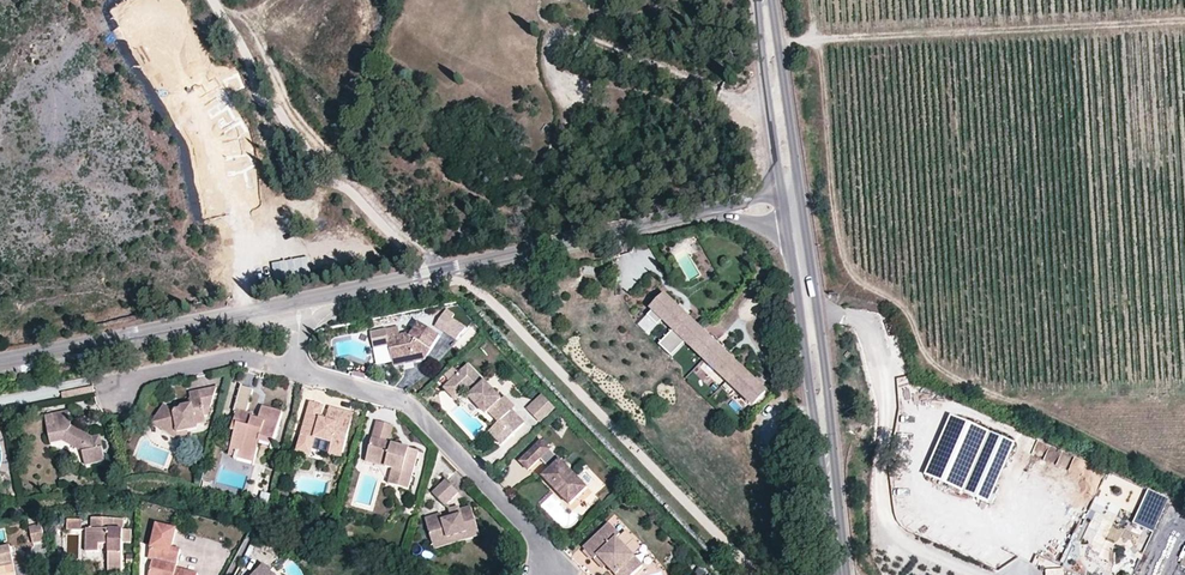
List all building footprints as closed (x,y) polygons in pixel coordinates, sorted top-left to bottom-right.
[(666,296),(653,309),(654,311),(664,320),(675,331),(687,342),(756,408),(770,394),(666,296)] [(469,325),(447,310),(436,327),(458,341),(469,325)] [(664,320),(654,311),(640,326),(650,335),(664,320)] [(392,363),(406,361),(412,365),(423,363),(439,339),(418,325),(412,333),(409,339),(402,339),(400,340),(398,327),(370,331),(373,349),(377,348),(389,346),(392,363)] [(687,342),(675,331),(661,346),(673,357),(687,342)] [(381,370),(412,365),(406,361),(392,363),(389,346),(377,348),(381,370)] [(468,366),(450,384),(461,396),(467,389),(473,395),(469,398),(486,415),(488,414),(498,424),(505,432),(496,440),(501,446),(524,425),(511,411),(510,412),(500,402),(501,401),(490,390),(488,392),(483,386),(485,384),(468,366)] [(450,384),(444,389),(455,401),(461,396),(450,384)] [(254,389),(241,386),(234,409),(237,410),(231,431),(237,432),(234,442),(237,443),(229,471),(251,477),(260,445),(261,440),(274,443),(283,412),(263,406),(258,422),(253,421),(254,414),(247,412),(254,389)] [(217,388),(190,394),(193,406),(182,409),(183,411),(173,412),(165,407),(156,421),(164,426),(165,432),(177,439),(179,438),(180,433),(191,432),(198,430),(197,425),(207,423),(205,417),(203,409),(211,407),(217,388)] [(555,410),(541,396),(528,409),(541,423),(555,410)] [(321,419),(325,407),(311,403),(299,446),(313,449),(315,440),(332,444),(331,450),(344,454),(355,414),(330,407),(326,421),(321,419)] [(71,427),(68,413),(52,416),(45,417),(50,445),(63,442),(84,455),(86,467),(105,464),(100,438),(92,440),(71,427)] [(951,416),(926,474),(989,501),(1014,444),(951,416)] [(153,425),(165,432),(164,426),(156,421),(153,425)] [(378,423),(369,457),(383,461),(382,467),(393,470),(389,485),(408,490),(419,452),(409,450),(408,455),(399,453),(400,447),(389,444),(394,427),(378,423)] [(489,433),(496,440),(505,432),(498,424),(489,433)] [(273,448),(274,443),(261,440),(260,445),(273,448)] [(529,470),(542,458),(545,455),(555,466),(552,469),(545,476),(572,504),(589,488),(543,441),(521,462),(529,470)] [(311,456),(313,449),(299,446),(297,452),(311,456)] [(342,459),(344,454),(331,450),(329,455),(342,459)] [(542,458),(552,469),(555,466),(545,455),(542,458)] [(367,463),(382,467),(383,461),(369,457),(367,463)] [(459,493),(447,481),(434,494),(446,506),(459,493)] [(1153,534),(1169,500),(1149,491),(1134,525),(1153,534)] [(1113,523),(1121,508),(1097,496),(1075,541),(1110,558),(1124,529),(1113,523)] [(425,519),(432,543),(466,534),(468,539),(479,536),(471,507),(460,510),(459,507),(449,510),(450,515),(451,519),(442,522),(441,518),(440,515),(425,519)] [(124,531),(124,520),(114,519),(91,519),(91,530),(86,530),(85,552),(99,553),(99,549),(99,545),(109,546),(109,549),(108,571),(121,572),(123,543),(124,531)] [(67,520),(67,529),(82,529),(82,520),(67,520)] [(593,560),(597,556),(606,566),(615,574),(633,574),(634,574),(626,565),(633,558),(615,539),(619,536),(608,524),(582,549),(593,560)] [(29,527),(33,543),(45,541),(42,525),(29,527)] [(172,553),(177,531),(157,527),(152,548),(172,553)] [(131,531),(124,531),(123,543),(131,544),(131,531)] [(434,549),(468,539),(466,534),(432,543),(434,549)] [(23,554),(12,556),(10,547),(0,549),(0,574),(18,574),(16,567),(25,565),(23,554)] [(198,574),(177,569),(178,565),(170,563),(172,553),(152,548),(149,560),(153,561),(150,574),(198,574)] [(170,563),(178,565),(182,551),(176,550),(175,554),(172,553),(170,563)] [(602,569),(606,566),(597,556),(593,560),(602,569)] [(642,567),(633,558),(626,565),(634,574),(642,567)] [(264,564),(254,574),(274,574),(264,564)] [(25,565),(16,567),(18,574),(27,574),(25,565)]
